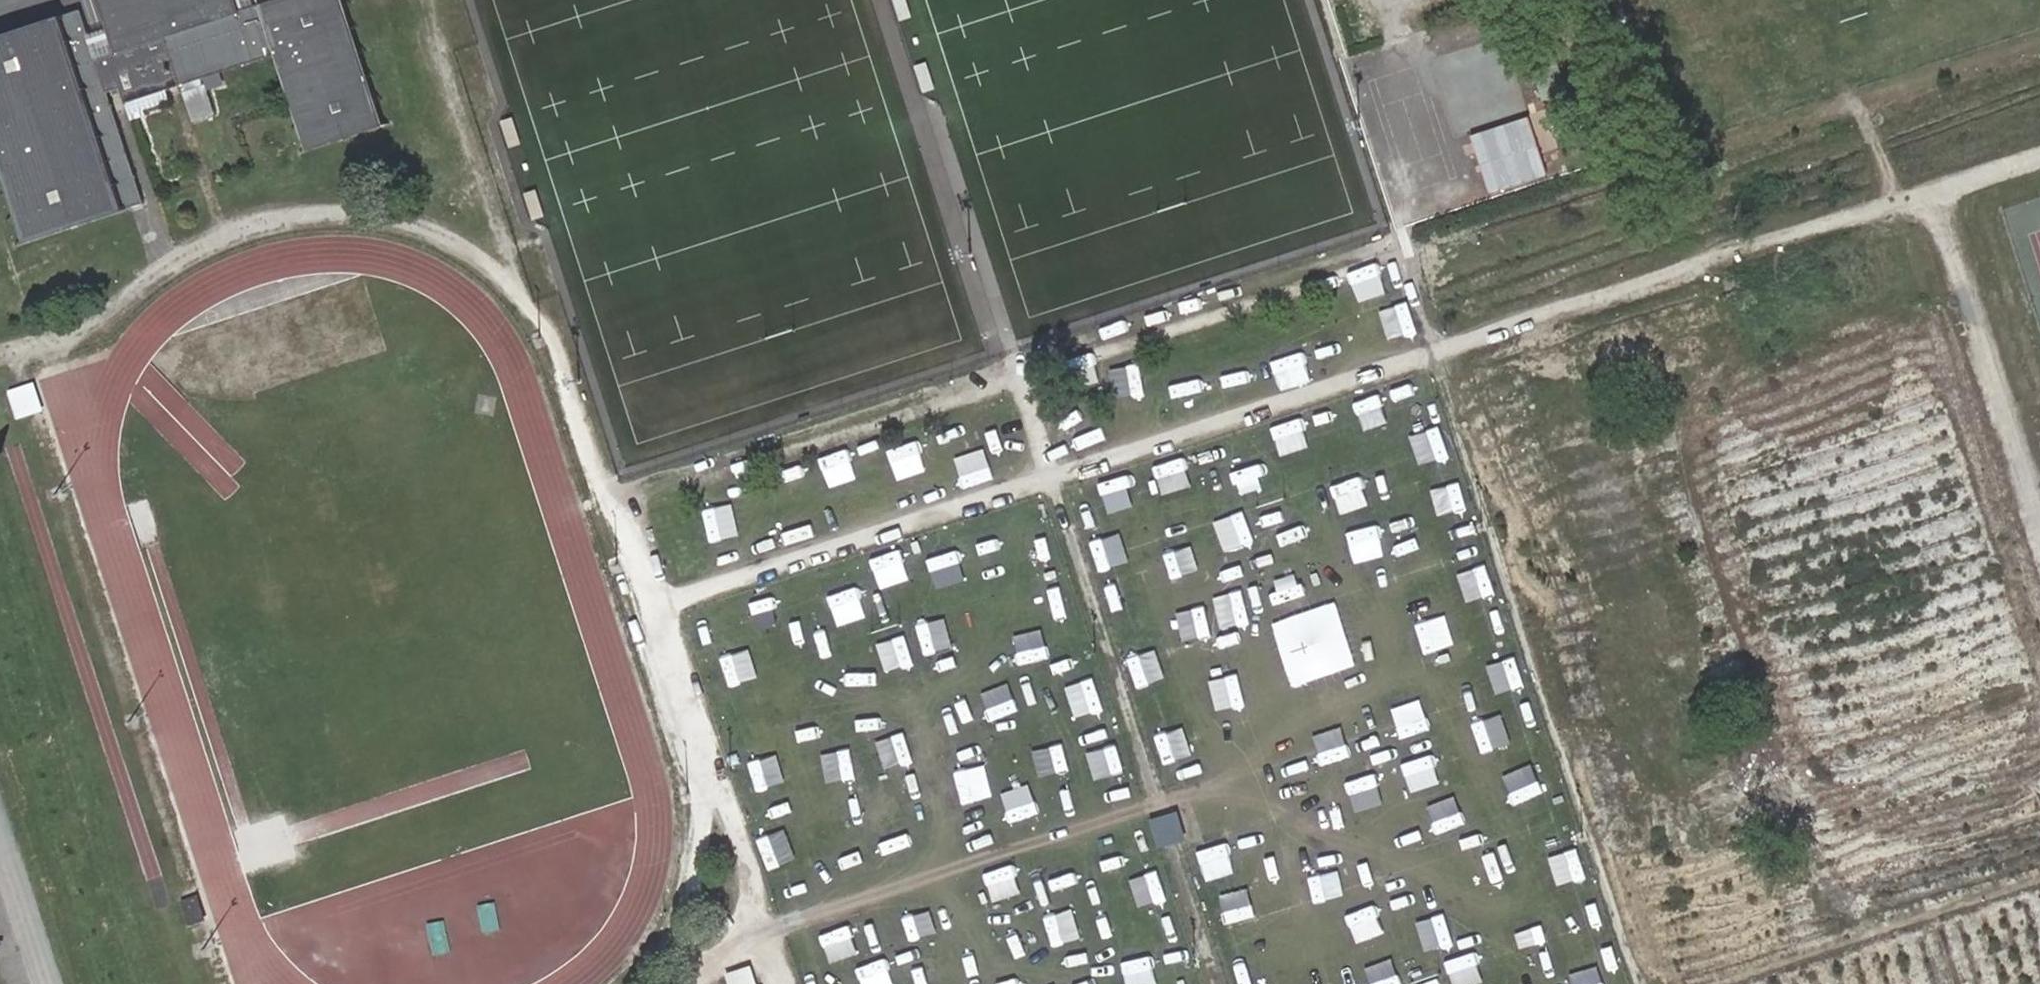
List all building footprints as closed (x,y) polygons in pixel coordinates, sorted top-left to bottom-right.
[(24,244),(142,206),(105,92),(117,88),(122,104),(276,56),(309,151),(378,129),(337,0),(269,0),(235,10),(232,0),(97,0),(114,52),(93,58),(78,13),(0,38),(0,172),(24,244)] [(1566,90),(1552,47),(1527,55),(1540,98),(1566,90)] [(1542,108),(1464,132),(1484,198),(1563,171),(1542,108)] [(33,384),(8,392),(17,420),(43,412),(33,384)] [(1169,801),(1149,808),(1161,848),(1182,841),(1169,801)]
